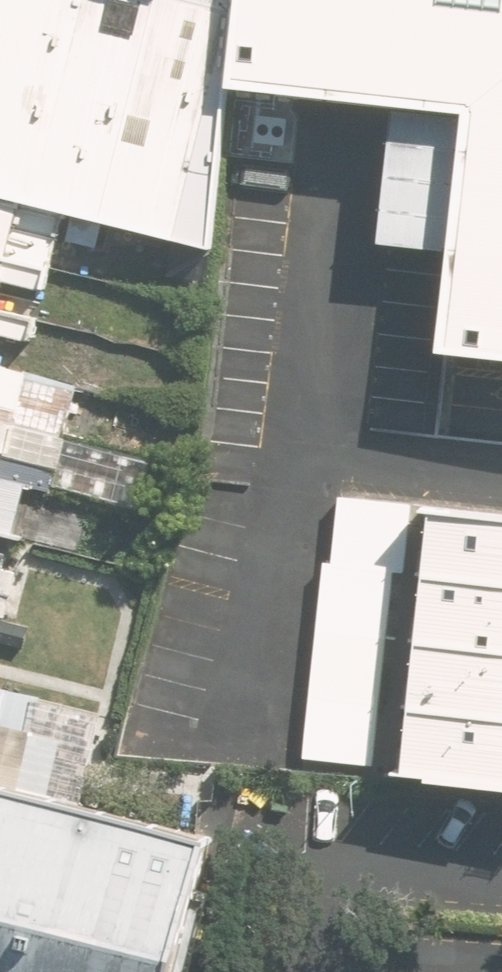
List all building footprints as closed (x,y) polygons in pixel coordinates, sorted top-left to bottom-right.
[(204,0),(0,0),(0,193),(25,199),(63,209),(217,248),(236,82),(244,10),(204,0)] [(244,10),(245,0),(204,0),(244,10)] [(501,353),(501,0),(245,0),(244,10),(236,82),(452,104),(426,346),(501,353)] [(49,262),(63,209),(25,199),(0,193),(0,249),(49,262)] [(6,266),(45,275),(49,262),(0,249),(0,291),(6,266)] [(20,533),(34,476),(0,468),(0,528),(20,533)] [(337,549),(501,565),(501,500),(344,484),(337,549)] [(318,619),(501,637),(501,565),(337,549),(325,549),(318,619)] [(312,688),(501,708),(501,637),(318,619),(312,688)] [(306,743),(410,754),(409,764),(501,774),(501,708),(312,688),(306,743)] [(231,841),(0,783),(0,971),(201,971),(231,841)]
